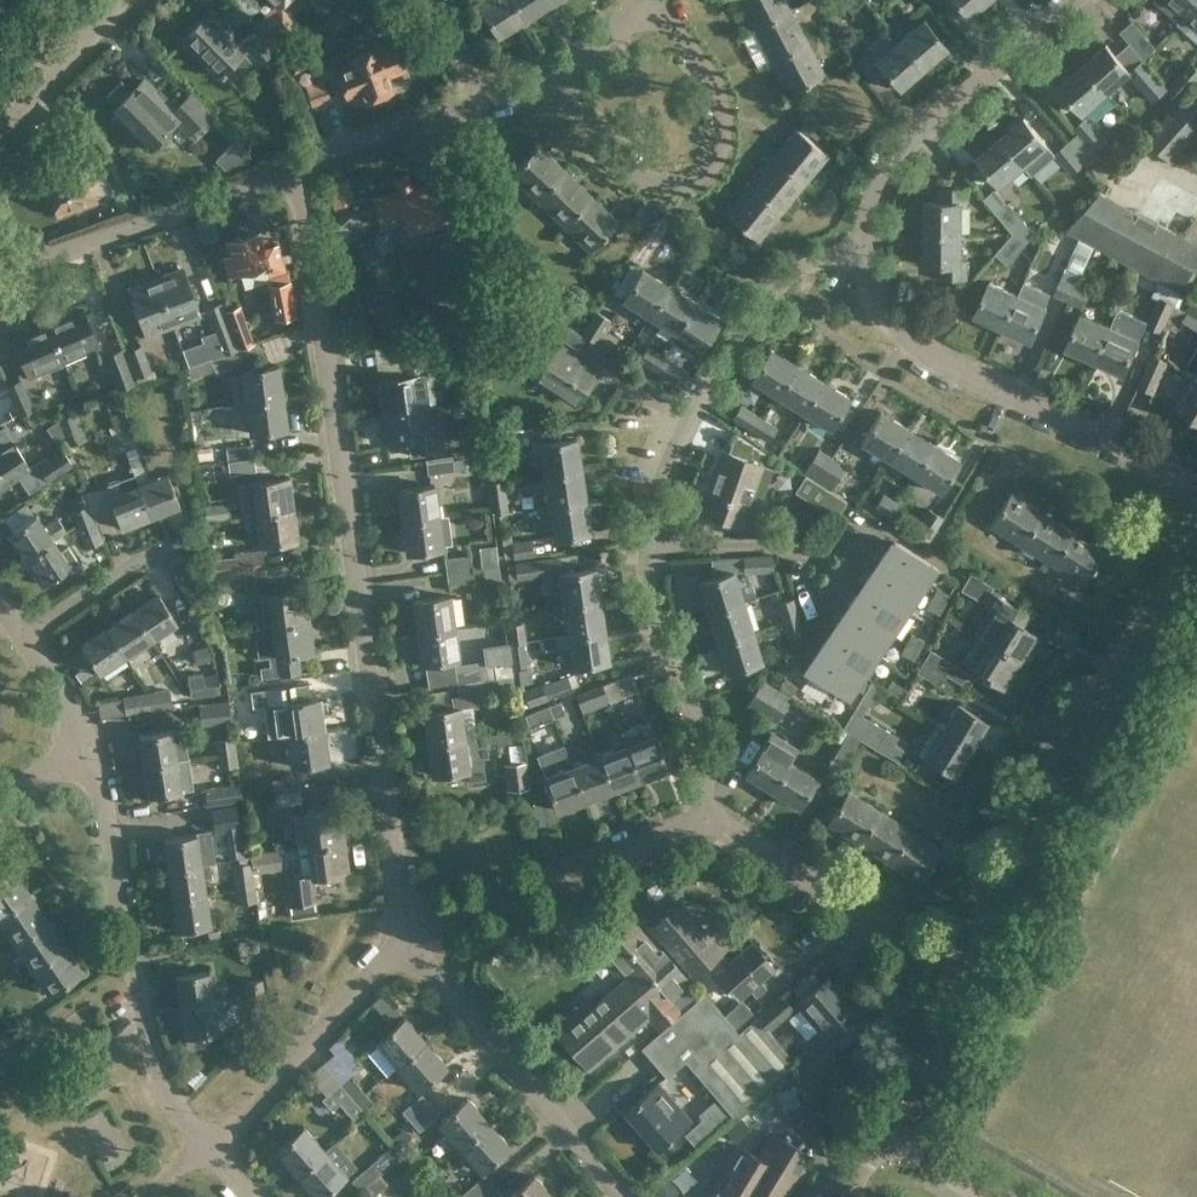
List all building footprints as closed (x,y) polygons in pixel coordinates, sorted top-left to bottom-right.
[(275,3),(256,21),(258,23),(278,45),(280,42),(299,24),(290,14),(304,0),(272,0),(275,3)] [(343,0),(324,0),(332,10),(344,1),(343,0)] [(512,0),(483,0),(477,4),(497,37),(525,20),(512,0)] [(525,20),(550,4),(547,0),(512,0),(525,20)] [(787,0),(737,0),(752,28),(791,8),(787,0)] [(968,18),(988,0),(953,0),(968,18)] [(1178,21),(1184,15),(1196,0),(1156,0),(1178,21)] [(1184,15),(1196,27),(1196,0),(1184,15)] [(278,45),(258,23),(238,41),(232,35),(236,32),(212,7),(180,37),(220,77),(221,75),(222,76),(226,72),(225,71),(243,53),(255,66),(278,45)] [(791,8),(752,28),(769,60),(808,40),(791,8)] [(897,40),(922,68),(946,47),(922,19),(897,40)] [(1120,30),(1145,59),(1156,46),(1133,19),(1120,30)] [(297,34),(280,42),(278,45),(290,72),(310,63),(297,34)] [(825,73),(808,40),(769,60),(787,94),(825,73)] [(869,50),(855,62),(872,81),(884,71),(898,88),(922,68),(897,40),(876,58),(869,50)] [(1108,93),(1133,71),(1107,41),(1082,63),(1108,93)] [(376,50),(376,48),(348,58),(351,66),(337,71),(346,99),(361,94),(363,101),(391,91),(383,67),(403,60),(397,43),(376,50)] [(1196,80),(1196,65),(1192,60),(1167,88),(1179,99),(1183,96),(1196,80)] [(1167,86),(1147,62),(1133,74),(1153,98),(1167,86)] [(1108,93),(1082,63),(1058,85),(1084,114),(1108,93)] [(175,106),(144,76),(112,107),(136,130),(136,134),(137,138),(147,149),(158,149),(169,138),(169,128),(176,120),(189,134),(190,132),(195,137),(214,119),(209,114),(211,111),(191,90),(175,106)] [(311,104),(331,97),(325,82),(305,89),(311,104)] [(1179,99),(1146,137),(1173,162),(1196,135),(1196,108),(1183,96),(1179,99)] [(1108,138),(1088,114),(1073,127),(1094,150),(1104,160),(1116,150),(1107,139),(1108,138)] [(1047,146),(1022,117),(1001,136),(1024,165),(1047,146)] [(305,118),(293,122),(301,143),(313,138),(305,118)] [(829,154),(795,127),(772,156),(806,183),(829,154)] [(1001,136),(1000,135),(975,156),(1001,187),(1025,166),(1024,165),(1001,136)] [(1065,143),(1055,152),(1056,153),(1055,154),(1072,173),(1086,162),(1068,141),(1065,143)] [(564,169),(537,143),(507,174),(534,200),(564,169)] [(46,184),(57,214),(95,199),(89,182),(102,177),(92,149),(54,164),(60,179),(46,184)] [(772,156),(749,184),(782,211),(806,183),(772,156)] [(534,200),(561,225),(590,194),(564,169),(534,200)] [(392,176),(396,192),(370,199),(378,228),(404,221),(407,231),(424,227),(426,234),(448,228),(446,220),(451,218),(443,186),(437,188),(435,181),(409,188),(405,172),(392,176)] [(337,206),(352,202),(346,179),(330,183),(337,206)] [(782,211),(749,184),(725,213),(758,241),(782,211)] [(924,202),(924,233),(960,232),(960,206),(967,206),(967,187),(937,187),(938,202),(924,202)] [(1196,261),(1196,242),(1101,190),(1067,230),(1080,237),(1095,245),(1181,291),(1196,261)] [(588,251),(617,220),(590,194),(561,225),(588,251)] [(1036,232),(1009,201),(996,212),(1013,232),(1036,232)] [(265,247),(260,229),(224,240),(228,254),(221,256),(227,276),(263,265),(267,276),(286,270),(284,262),(282,255),(278,243),(265,247)] [(967,260),(960,260),(960,232),(924,233),(924,263),(937,263),(937,279),(967,279),(967,260)] [(1036,232),(1013,232),(995,252),(1008,263),(1036,232)] [(1065,268),(1080,275),(1095,245),(1080,237),(1065,268)] [(290,252),(282,255),(284,262),(292,260),(290,252)] [(641,268),(622,299),(648,315),(667,285),(641,268)] [(1065,268),(1054,293),(1069,300),(1080,275),(1065,268)] [(288,270),(286,270),(267,276),(268,283),(267,284),(273,319),(297,315),(290,280),(289,280),(288,270)] [(1080,275),(1069,300),(1083,307),(1095,281),(1080,275)] [(161,277),(155,279),(172,324),(199,314),(186,278),(176,282),(175,279),(163,283),(161,277)] [(172,324),(155,279),(128,289),(145,334),(172,324)] [(1018,294),(1003,328),(1031,340),(1046,306),(1045,305),(1051,292),(1025,280),(1018,294)] [(1003,328),(1018,294),(990,282),(975,317),(1003,328)] [(692,301),(667,285),(648,315),(673,331),(692,301)] [(1159,295),(1146,323),(1163,331),(1166,324),(1176,304),(1176,302),(1159,295)] [(223,312),(222,308),(219,301),(203,307),(215,341),(183,352),(188,367),(236,349),(227,322),(223,312)] [(692,301),(673,331),(700,348),(719,317),(692,301)] [(229,322),(245,316),(240,304),(224,310),(229,322)] [(1166,324),(1177,330),(1180,326),(1196,337),(1196,316),(1188,310),(1187,311),(1180,306),(1176,304),(1166,324)] [(83,308),(48,323),(64,360),(99,345),(83,308)] [(581,333),(596,342),(611,319),(595,310),(581,333)] [(1110,327),(1112,324),(1081,310),(1064,347),(1095,361),(1110,327)] [(1111,328),(1110,327),(1095,361),(1123,373),(1145,323),(1119,312),(1111,328)] [(245,316),(229,322),(238,347),(254,341),(245,316)] [(64,360),(48,323),(13,337),(29,375),(64,360)] [(377,382),(372,383),(374,395),(379,394),(381,411),(420,405),(436,403),(432,370),(428,370),(428,369),(425,369),(423,359),(431,357),(428,339),(399,344),(403,374),(377,377),(377,382)] [(568,351),(557,344),(533,380),(573,405),(594,373),(566,354),(568,351)] [(651,368),(660,353),(647,345),(637,359),(651,368)] [(150,371),(140,346),(127,351),(136,376),(150,371)] [(749,378),(776,395),(795,365),(769,348),(749,378)] [(133,382),(120,349),(106,355),(118,388),(133,382)] [(240,362),(235,349),(211,358),(215,371),(240,362)] [(1153,350),(1138,383),(1154,393),(1169,360),(1153,350)] [(684,368),(660,353),(651,368),(674,383),(684,368)] [(241,370),(242,373),(230,374),(233,402),(245,400),(245,402),(282,397),(277,365),(241,370)] [(802,411),(821,381),(795,365),(776,395),(802,411)] [(1192,375),(1173,406),(1196,420),(1196,379),(1192,375)] [(33,407),(20,378),(7,384),(19,412),(24,410),(33,407)] [(847,398),(821,381),(802,411),(828,428),(847,398)] [(0,389),(0,421),(12,416),(0,389)] [(286,428),(282,397),(245,402),(250,433),(286,428)] [(420,405),(381,411),(386,443),(408,440),(410,455),(445,450),(438,402),(436,403),(420,405)] [(750,429),(759,415),(741,403),(731,418),(747,428),(750,429)] [(36,405),(33,407),(24,410),(30,424),(41,418),(36,405)] [(68,444),(86,438),(76,410),(58,415),(59,418),(62,427),(65,434),(68,444)] [(119,429),(131,425),(125,411),(114,416),(119,429)] [(859,441),(885,458),(904,427),(878,411),(859,441)] [(511,429),(524,427),(523,419),(516,414),(509,416),(511,429)] [(763,417),(759,415),(750,429),(768,441),(777,426),(763,417)] [(55,440),(65,434),(62,427),(59,418),(46,427),(55,440)] [(17,475),(29,492),(48,480),(49,480),(73,464),(63,448),(48,457),(46,454),(29,465),(3,425),(0,428),(0,486),(17,475)] [(125,449),(138,444),(131,426),(117,431),(125,449)] [(911,474),(930,443),(904,427),(885,458),(911,474)] [(492,452),(537,445),(534,428),(489,436),(492,452)] [(722,451),(702,511),(750,528),(771,465),(759,461),(763,450),(735,434),(729,453),(722,451)] [(539,443),(543,475),(579,469),(575,438),(539,443)] [(957,460),(930,443),(911,474),(938,490),(957,460)] [(254,456),(252,444),(226,447),(228,460),(254,456)] [(817,480),(832,456),(818,447),(803,471),(806,473),(817,480)] [(254,456),(228,460),(230,473),(255,469),(254,456)] [(463,456),(452,458),(454,470),(465,468),(463,456)] [(832,456),(817,480),(831,489),(846,465),(835,458),(832,456)] [(452,458),(426,461),(428,474),(454,470),(452,458)] [(548,505),(584,500),(579,469),(543,475),(548,505)] [(139,485),(134,473),(105,484),(106,486),(110,496),(109,496),(120,527),(149,516),(137,485),(139,485)] [(806,473),(797,488),(838,515),(847,500),(831,489),(817,480),(806,473)] [(139,485),(137,485),(149,516),(178,505),(166,474),(150,480),(139,485)] [(251,481),(256,512),(292,507),(287,476),(251,481)] [(490,504),(507,502),(504,479),(487,482),(490,504)] [(401,520),(439,515),(435,482),(397,488),(401,520)] [(1021,545),(1043,511),(1011,491),(989,525),(1021,545)] [(897,501),(883,492),(874,507),(889,516),(897,501)] [(588,532),(584,500),(548,505),(552,537),(588,532)] [(227,502),(204,505),(206,520),(229,517),(227,502)] [(94,517),(89,503),(71,511),(76,524),(94,517)] [(260,544),(296,539),(292,507),(256,512),(260,544)] [(943,517),(928,507),(914,531),(928,541),(943,517)] [(1074,530),(1043,511),(1021,545),(1051,564),(1074,530)] [(42,525),(35,514),(7,531),(23,558),(51,540),(66,530),(57,515),(42,525)] [(444,548),(439,515),(401,520),(406,553),(444,548)] [(94,517),(76,524),(85,548),(103,540),(96,522),(94,517)] [(1074,530),(1051,564),(1083,584),(1105,549),(1074,530)] [(533,555),(531,538),(511,541),(514,558),(533,555)] [(891,539),(876,561),(918,590),(934,567),(891,539)] [(58,550),(51,540),(23,558),(40,584),(78,560),(68,544),(58,550)] [(236,558),(238,571),(238,572),(264,568),(261,548),(235,552),(236,558)] [(743,555),(743,572),(773,571),(772,553),(743,555)] [(472,567),(470,554),(444,558),(446,570),(472,567)] [(562,572),(560,555),(514,562),(517,578),(558,573),(558,572),(562,572)] [(214,574),(238,571),(236,558),(212,561),(214,574)] [(918,590),(876,561),(862,583),(904,612),(918,590)] [(474,580),(472,567),(446,570),(448,583),(474,580)] [(593,567),(562,572),(558,573),(563,604),(598,599),(593,567)] [(264,568),(238,572),(240,584),(266,580),(264,568)] [(696,581),(706,611),(741,600),(731,569),(696,581)] [(240,584),(238,572),(238,571),(214,574),(217,590),(240,586),(240,584)] [(974,630),(977,633),(1020,660),(1037,632),(1027,626),(1033,615),(1000,595),(1001,593),(992,588),(993,585),(970,572),(960,589),(989,605),(974,630)] [(904,612),(862,583),(847,605),(889,633),(904,612)] [(949,593),(936,586),(931,596),(944,603),(949,593)] [(307,618),(302,587),(249,594),(254,625),(271,623),(307,618)] [(157,593),(138,607),(131,611),(150,639),(176,622),(157,593)] [(412,599),(416,631),(453,626),(449,594),(412,599)] [(944,603),(931,596),(926,606),(939,613),(944,603)] [(782,620),(799,615),(793,597),(777,602),(782,620)] [(603,630),(600,606),(598,599),(563,604),(567,635),(603,630)] [(750,630),(743,606),(741,600),(706,611),(715,641),(750,630)] [(847,605),(832,626),(874,655),(889,633),(847,605)] [(131,611),(106,628),(125,656),(150,639),(131,611)] [(799,615),(782,620),(788,638),(804,632),(799,615)] [(311,649),(307,618),(271,623),(276,654),(311,649)] [(526,641),(523,621),(507,623),(510,643),(511,643),(523,641),(526,641)] [(420,662),(457,657),(453,626),(416,631),(420,662)] [(874,655),(832,626),(818,648),(860,676),(874,655)] [(125,656),(106,628),(80,645),(99,673),(125,656)] [(607,662),(603,630),(567,635),(571,667),(607,662)] [(759,661),(750,630),(715,641),(724,672),(759,661)] [(919,649),(924,639),(911,632),(906,642),(919,649)] [(1020,660),(977,633),(976,635),(977,636),(963,659),(962,659),(961,661),(1003,687),(1020,660)] [(523,641),(511,643),(515,667),(526,665),(523,641)] [(919,649),(906,642),(900,652),(913,659),(919,649)] [(860,676),(818,648),(803,670),(845,699),(854,685),(864,692),(869,683),(860,676)] [(968,672),(930,648),(923,660),(946,674),(962,683),(968,672)] [(939,684),(946,674),(923,660),(917,670),(939,684)] [(495,663),(454,669),(456,682),(497,676),(495,663)] [(517,683),(529,682),(527,666),(515,668),(517,683)] [(220,692),(217,672),(202,675),(205,694),(220,692)] [(608,702),(638,690),(631,672),(601,684),(607,698),(608,702)] [(542,683),(523,690),(529,705),(547,698),(546,696),(571,686),(567,674),(542,683)] [(499,689),(497,676),(456,682),(458,695),(499,689)] [(777,687),(791,695),(797,685),(784,676),(777,687)] [(761,712),(776,686),(761,677),(746,703),(761,712)] [(897,700),(904,686),(892,678),(883,691),(897,700)] [(869,683),(864,692),(842,728),(848,731),(860,739),(897,761),(904,749),(894,743),(898,736),(862,714),(880,685),(871,680),(869,683)] [(607,698),(601,684),(575,694),(581,708),(607,698)] [(777,687),(776,686),(761,712),(775,721),(791,695),(777,687)] [(169,688),(146,691),(149,711),(172,707),(169,688)] [(149,711),(146,691),(122,695),(126,715),(149,711)] [(322,729),(317,698),(283,703),(287,734),(322,729)] [(231,726),(228,700),(204,703),(208,729),(231,726)] [(565,712),(560,700),(550,704),(554,717),(565,712)] [(957,700),(940,728),(971,747),(988,720),(957,700)] [(427,742),(476,735),(472,705),(461,706),(461,704),(422,709),(427,742)] [(554,717),(550,704),(524,714),(529,727),(554,717)] [(654,731),(653,732),(648,719),(621,729),(621,730),(641,778),(668,768),(654,731)] [(971,747),(940,728),(934,724),(917,753),(954,775),(971,747)] [(189,758),(184,727),(138,734),(143,764),(177,759),(189,758)] [(326,759),(322,729),(287,734),(291,764),(326,759)] [(520,729),(476,735),(427,742),(431,775),(465,771),(466,782),(486,779),(483,757),(488,756),(487,747),(522,742),(520,729)] [(799,746),(771,729),(743,773),(771,790),(790,759),(791,759),(799,746)] [(609,735),(614,747),(598,753),(612,789),(641,778),(621,730),(609,735)] [(860,739),(848,731),(824,772),(835,779),(860,739)] [(217,753),(236,750),(234,736),(214,739),(217,753)] [(585,800),(572,764),(567,752),(566,753),(563,745),(538,755),(542,763),(540,764),(544,775),(542,775),(556,811),(585,800)] [(238,765),(236,750),(217,753),(219,768),(238,765)] [(612,789),(598,753),(572,764),(585,800),(612,789)] [(177,759),(143,764),(147,795),(182,790),(177,759)] [(529,786),(526,759),(524,760),(510,761),(503,762),(506,788),(529,786)] [(791,759),(790,759),(771,790),(799,807),(818,776),(791,759)] [(271,779),(273,792),(299,788),(298,775),(271,779)] [(242,799),(240,782),(204,787),(207,805),(242,799)] [(273,792),(275,804),(301,801),(299,788),(273,792)] [(825,826),(856,845),(878,810),(856,797),(846,790),(825,826)] [(297,845),(345,839),(340,806),(301,812),(302,815),(293,816),(297,845)] [(238,827),(236,807),(221,809),(224,829),(238,827)] [(911,828),(881,809),(858,843),(888,862),(911,828)] [(911,828),(888,862),(920,882),(942,847),(911,828)] [(197,831),(197,832),(163,838),(167,868),(210,862),(215,861),(210,829),(197,831)] [(345,839),(297,845),(301,875),(293,876),(295,888),(313,886),(312,877),(349,871),(345,839)] [(283,867),(282,856),(298,854),(297,847),(250,854),(252,870),(253,871),(283,867)] [(251,861),(231,864),(235,890),(255,887),(253,871),(252,870),(251,861)] [(210,862),(167,868),(172,899),(207,894),(204,877),(212,876),(210,862)] [(712,883),(717,879),(717,872),(713,867),(707,866),(701,870),(701,877),(705,882),(712,883)] [(27,893),(9,867),(0,873),(0,912),(27,893)] [(313,886),(295,888),(287,889),(289,902),(315,899),(313,886)] [(255,887),(235,890),(237,903),(257,900),(255,887)] [(44,919),(27,893),(0,912),(0,919),(14,940),(44,919)] [(207,894),(172,899),(177,929),(211,924),(207,894)] [(704,967),(722,951),(731,943),(718,926),(710,933),(679,897),(648,923),(693,976),(704,967)] [(633,908),(643,921),(653,913),(642,900),(633,908)] [(62,944),(44,919),(14,940),(31,965),(62,944)] [(619,984),(646,1015),(658,1028),(698,993),(659,949),(656,952),(630,923),(613,938),(609,933),(593,947),(623,981),(619,984)] [(722,951),(704,967),(721,987),(726,983),(738,998),(750,988),(756,995),(767,986),(760,979),(776,966),(771,960),(774,958),(760,941),(757,944),(752,938),(728,959),(722,951)] [(49,991),(79,970),(62,944),(31,965),(49,991)] [(180,1005),(214,1000),(209,969),(175,974),(180,1005)] [(799,1008),(789,1017),(806,1038),(817,1029),(819,1032),(818,1033),(817,1039),(824,1047),(830,1047),(832,1046),(835,1049),(870,1018),(831,972),(821,980),(801,997),(795,1003),(799,1008)] [(243,999),(264,997),(262,979),(241,982),(243,999)] [(646,1015),(619,984),(560,1036),(587,1067),(646,1015)] [(738,1031),(724,1014),(704,991),(641,1046),(666,1076),(685,1059),(717,1096),(732,1114),(794,1060),(775,1037),(768,1029),(756,1015),(738,1031)] [(781,992),(755,1014),(756,1015),(768,1029),(794,1007),(781,992)] [(266,1014),(264,997),(243,999),(245,1017),(266,1014)] [(756,1015),(755,1014),(742,999),(724,1014),(738,1031),(756,1015)] [(214,1000),(180,1005),(187,1047),(205,1044),(203,1033),(219,1030),(214,1000)] [(23,1027),(12,1011),(2,1018),(13,1034),(23,1027)] [(374,1040),(377,1044),(367,1052),(386,1075),(396,1066),(426,1040),(404,1015),(374,1040)] [(787,1025),(775,1037),(787,1051),(799,1040),(787,1025)] [(339,1083),(349,1074),(352,1071),(350,1069),(359,1061),(340,1040),(330,1048),(334,1052),(321,1064),(339,1083)] [(426,1040),(396,1066),(417,1091),(447,1065),(426,1040)] [(349,1074),(339,1083),(363,1110),(373,1101),(349,1074)] [(688,1120),(657,1082),(623,1111),(654,1148),(688,1120)] [(339,1083),(321,1098),(331,1109),(339,1102),(353,1118),(363,1110),(339,1083)] [(430,1103),(422,1093),(402,1110),(410,1120),(430,1103)] [(459,1146),(489,1120),(467,1095),(437,1121),(459,1146)] [(732,1114),(717,1096),(698,1113),(701,1116),(713,1130),(732,1114)] [(430,1103),(410,1120),(419,1130),(439,1113),(430,1103)] [(735,1141),(750,1127),(740,1115),(725,1129),(735,1141)] [(694,1145),(713,1130),(701,1116),(683,1132),(694,1145)] [(489,1120),(459,1146),(481,1171),(511,1145),(489,1120)] [(295,1174),(326,1148),(304,1123),(274,1149),(295,1174)] [(389,1139),(393,1144),(396,1148),(411,1137),(404,1127),(389,1139)] [(813,1154),(773,1129),(757,1154),(737,1141),(703,1196),(787,1196),(813,1154)] [(295,1174),(315,1196),(320,1196),(347,1174),(347,1173),(356,1165),(335,1140),(326,1148),(295,1174)] [(396,1148),(393,1144),(351,1180),(359,1190),(380,1173),(402,1154),(396,1148)] [(534,1172),(505,1196),(555,1196),(534,1172)] [(380,1173),(359,1190),(365,1196),(371,1196),(388,1183),(380,1173)] [(457,1196),(477,1196),(494,1183),(485,1173),(457,1196)] [(651,1191),(657,1196),(668,1196),(678,1189),(668,1177),(651,1191)] [(477,1196),(498,1196),(502,1193),(494,1183),(477,1196)]
